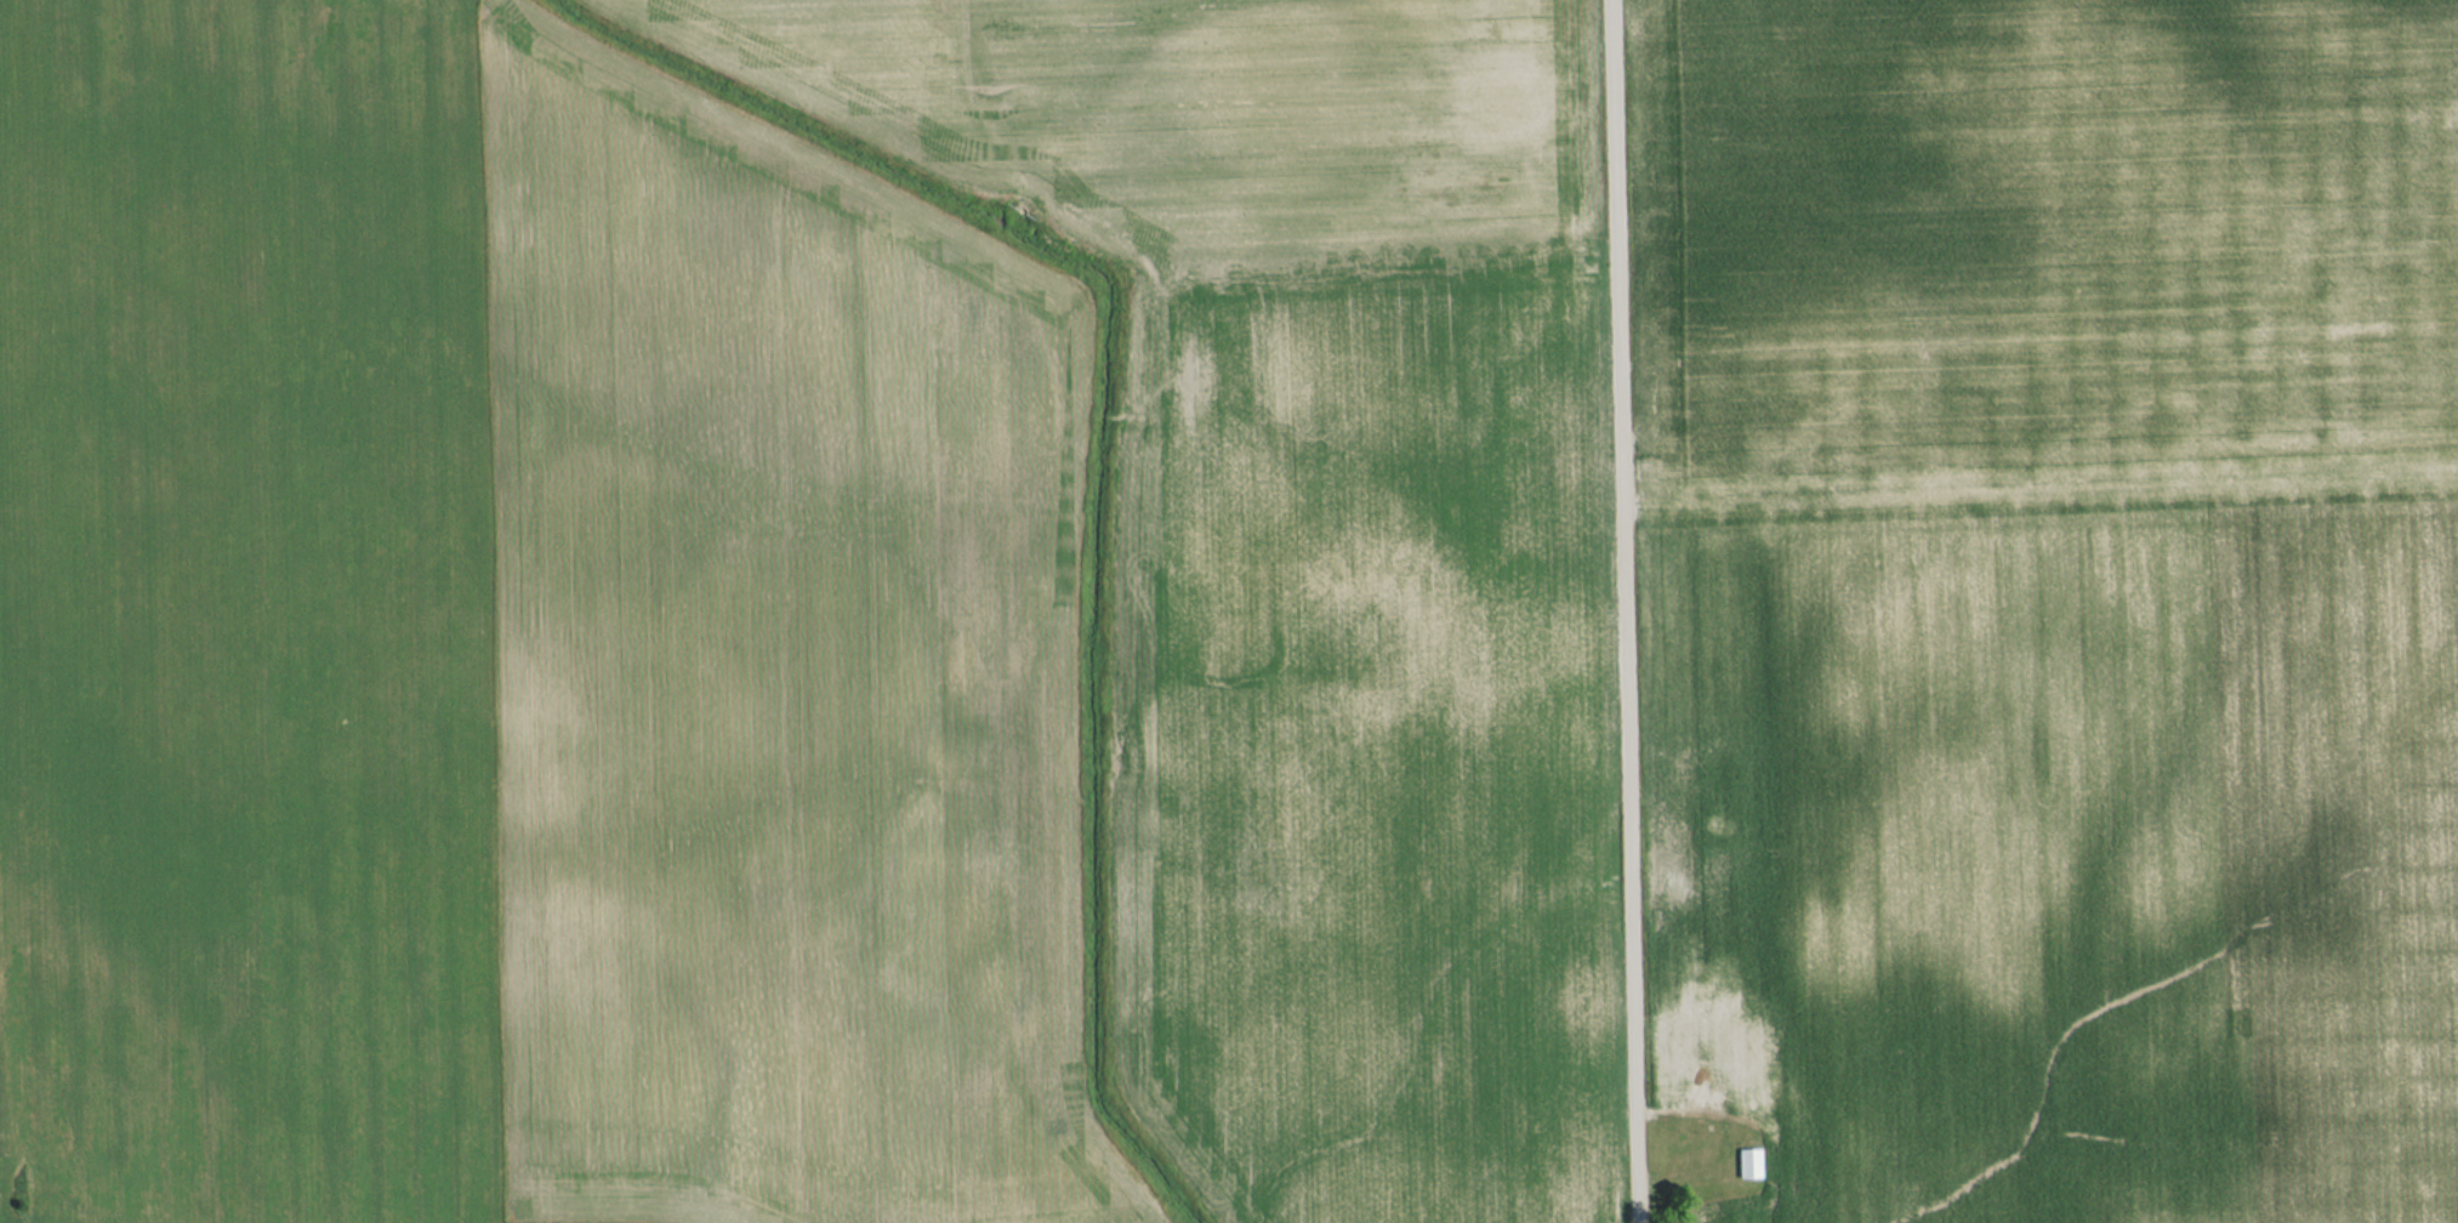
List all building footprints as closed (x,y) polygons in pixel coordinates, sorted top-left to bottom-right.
[(1740,1178),(1761,1178),(1761,1148),(1740,1148),(1740,1178)]
